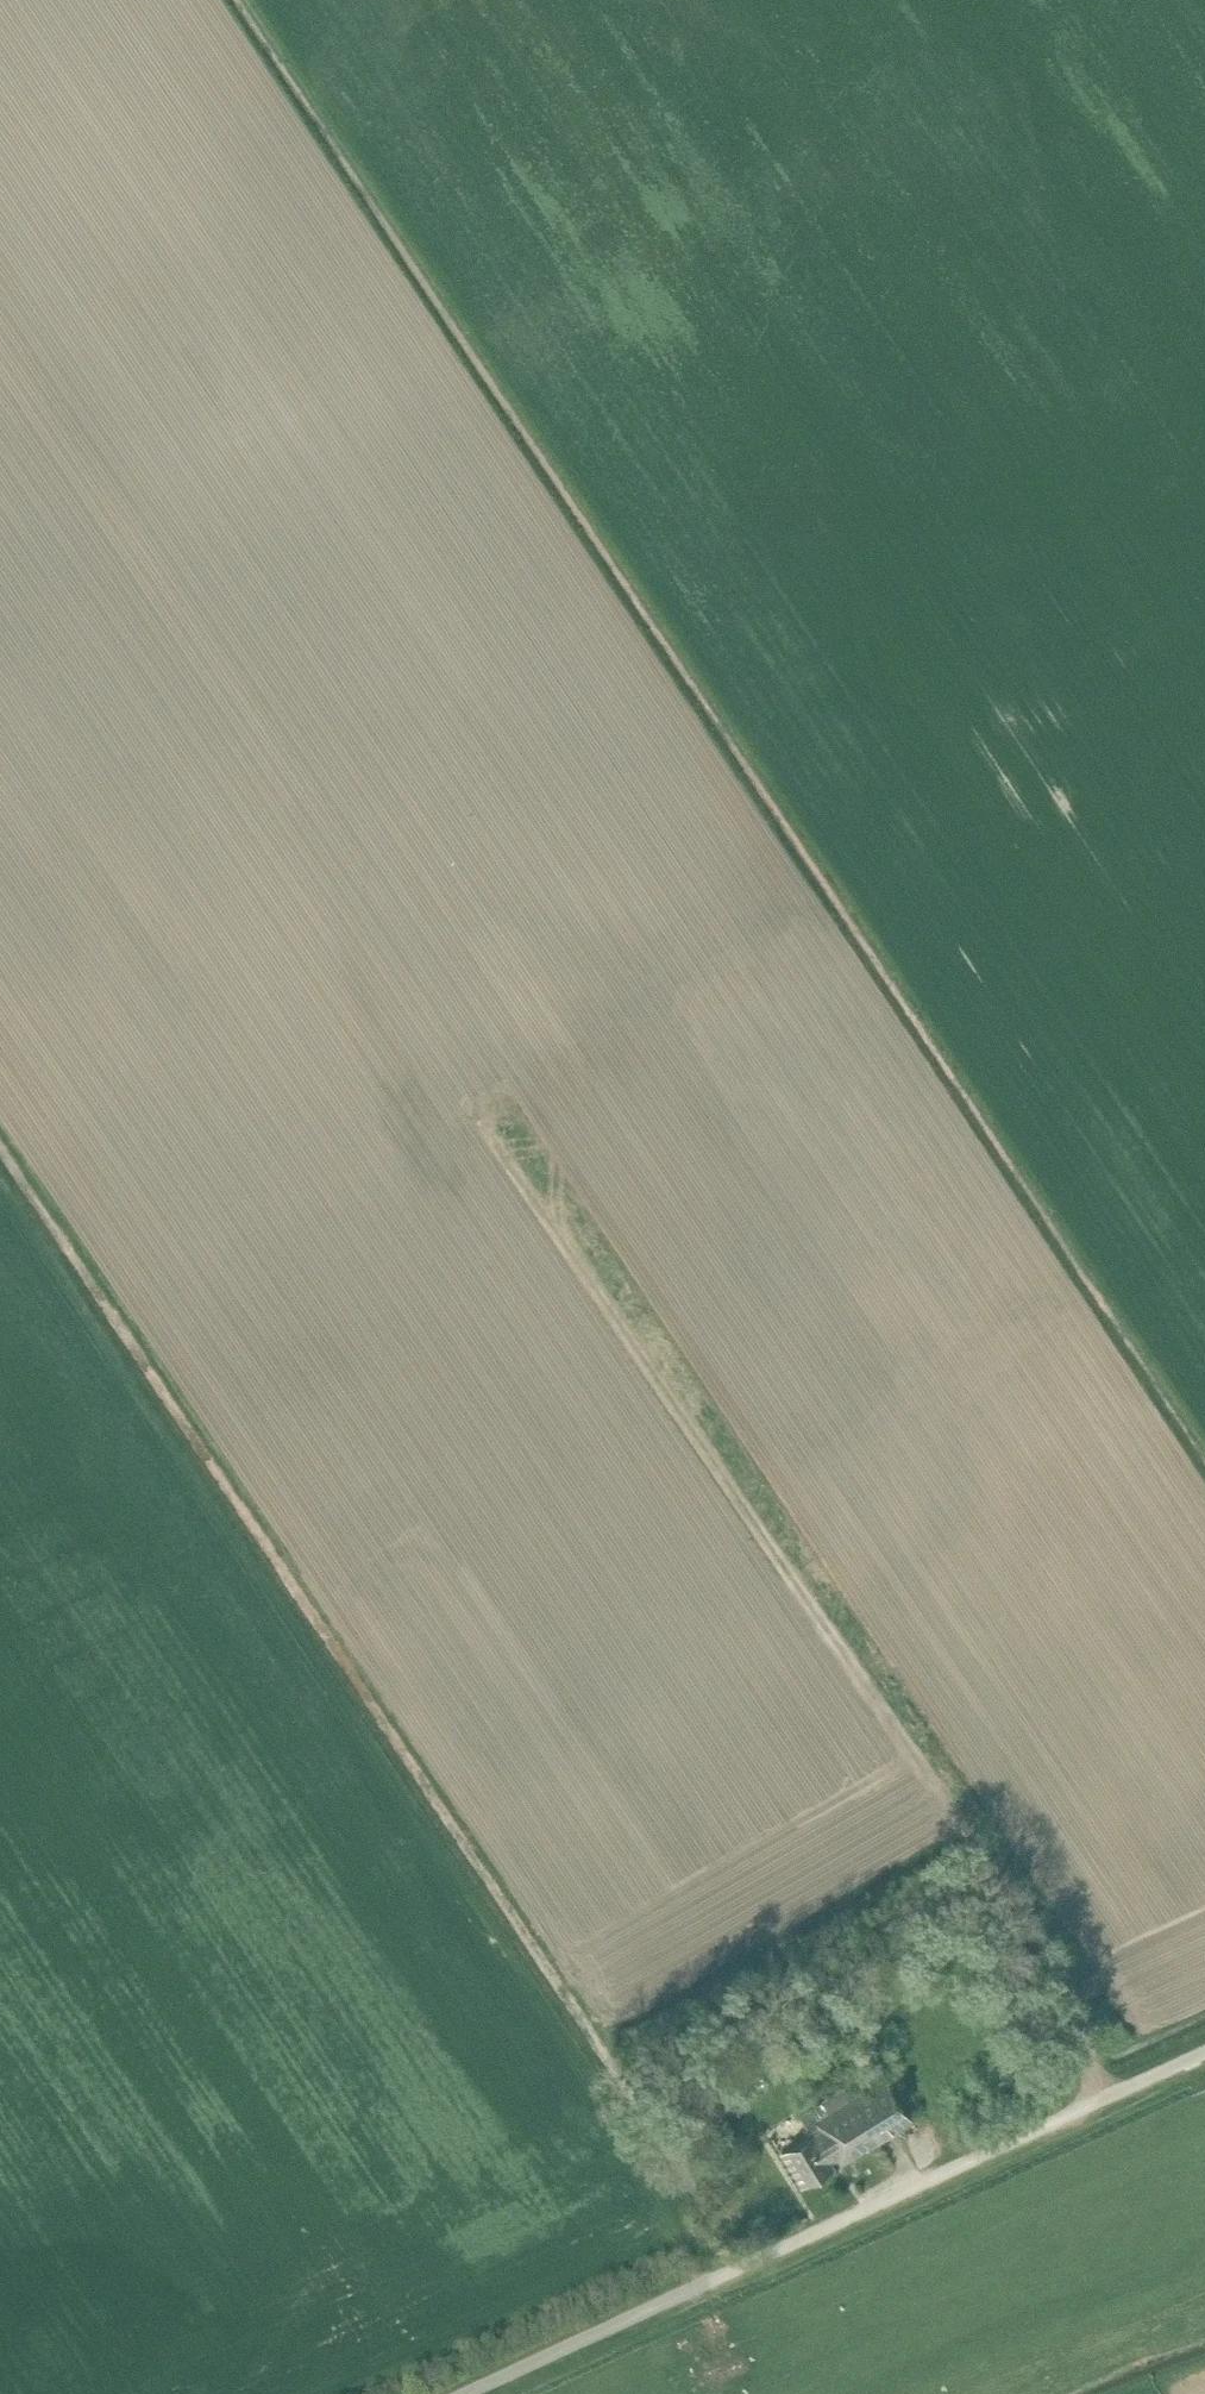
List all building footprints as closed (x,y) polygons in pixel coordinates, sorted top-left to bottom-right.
[(950,1895),(935,1905),(941,1914),(956,1904),(950,1895)] [(813,2134),(780,2153),(799,2187),(832,2167),(829,2162),(838,2155),(842,2161),(910,2118),(884,2077),(849,2099),(842,2088),(815,2105),(800,2114),(813,2134)] [(815,2105),(806,2090),(791,2099),(800,2114),(815,2105)]
